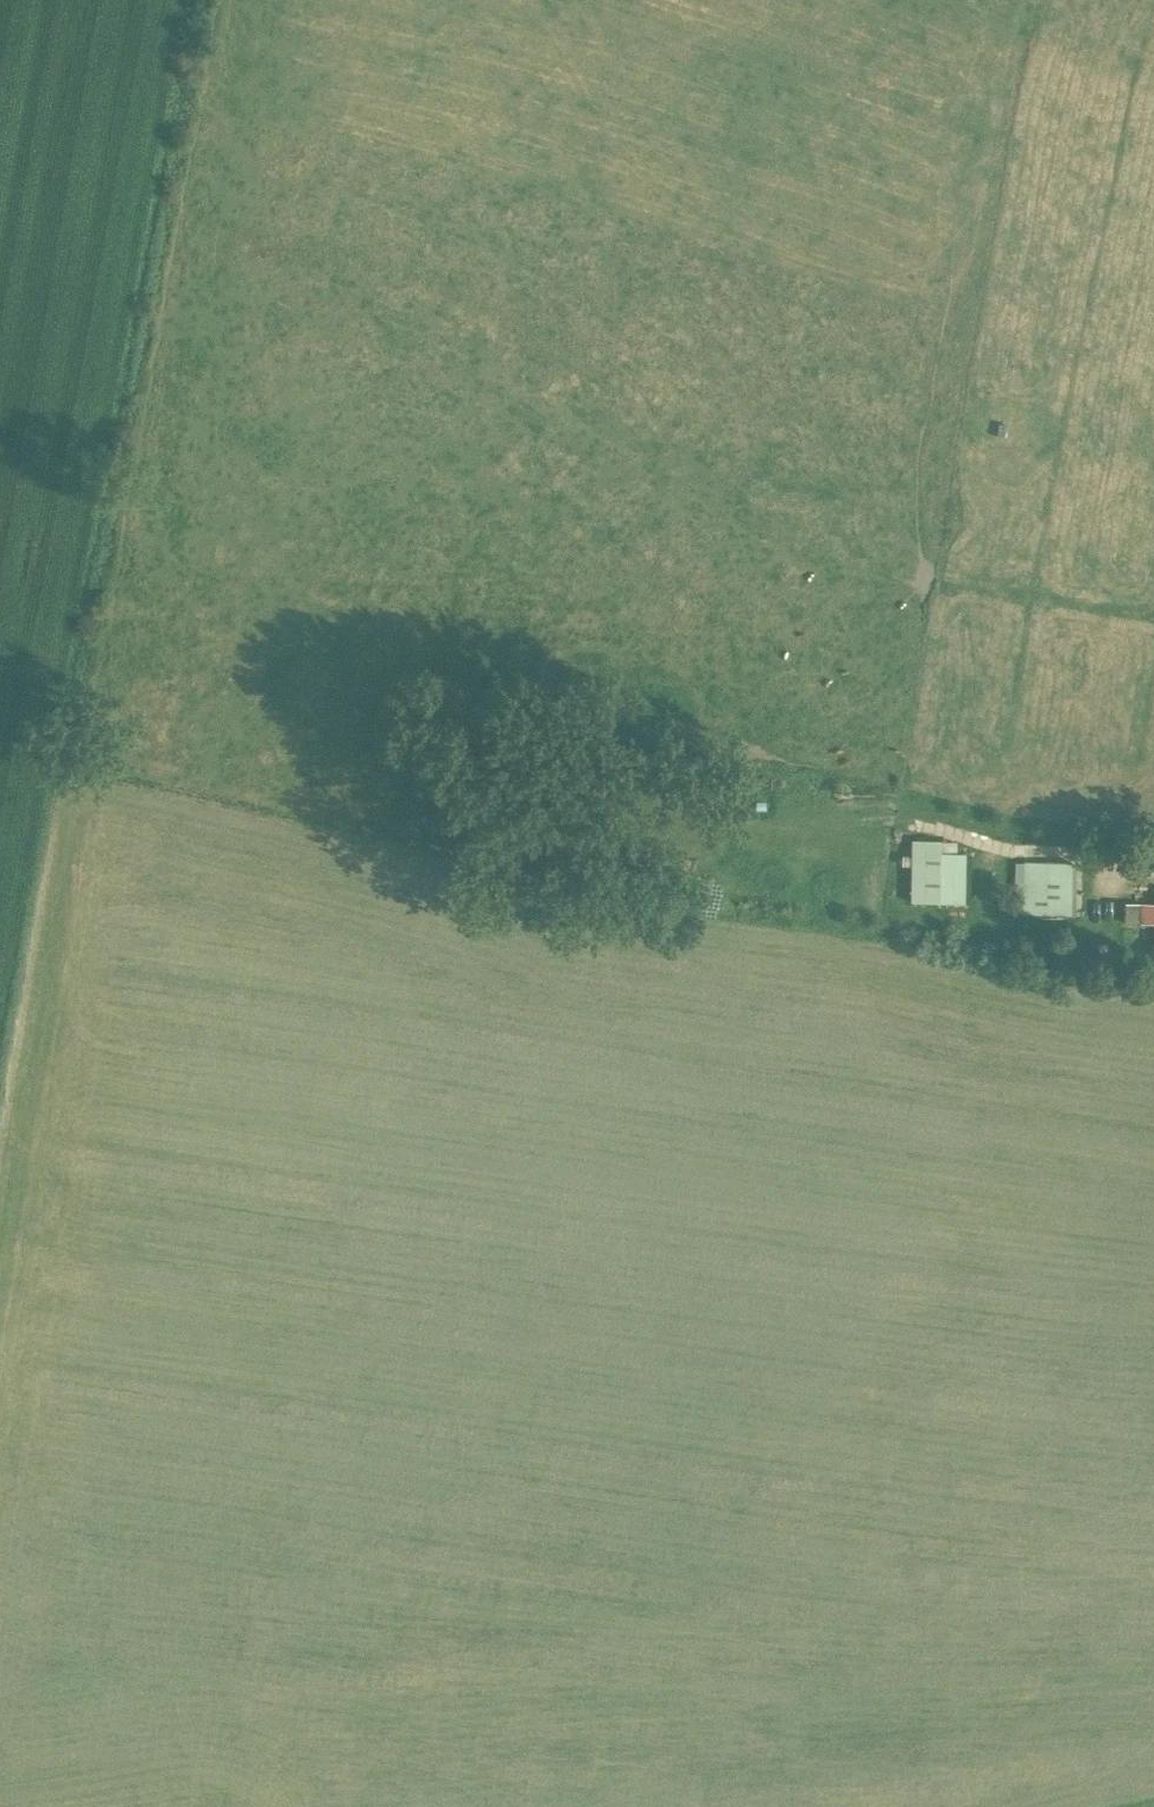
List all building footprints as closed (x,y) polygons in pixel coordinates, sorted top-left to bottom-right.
[(912,840),(911,902),(966,903),(967,853),(940,853),(940,840),(912,840)] [(1029,862),(1028,916),(1075,916),(1076,863),(1029,862)] [(1153,925),(1153,904),(1125,904),(1124,925),(1153,925)]
